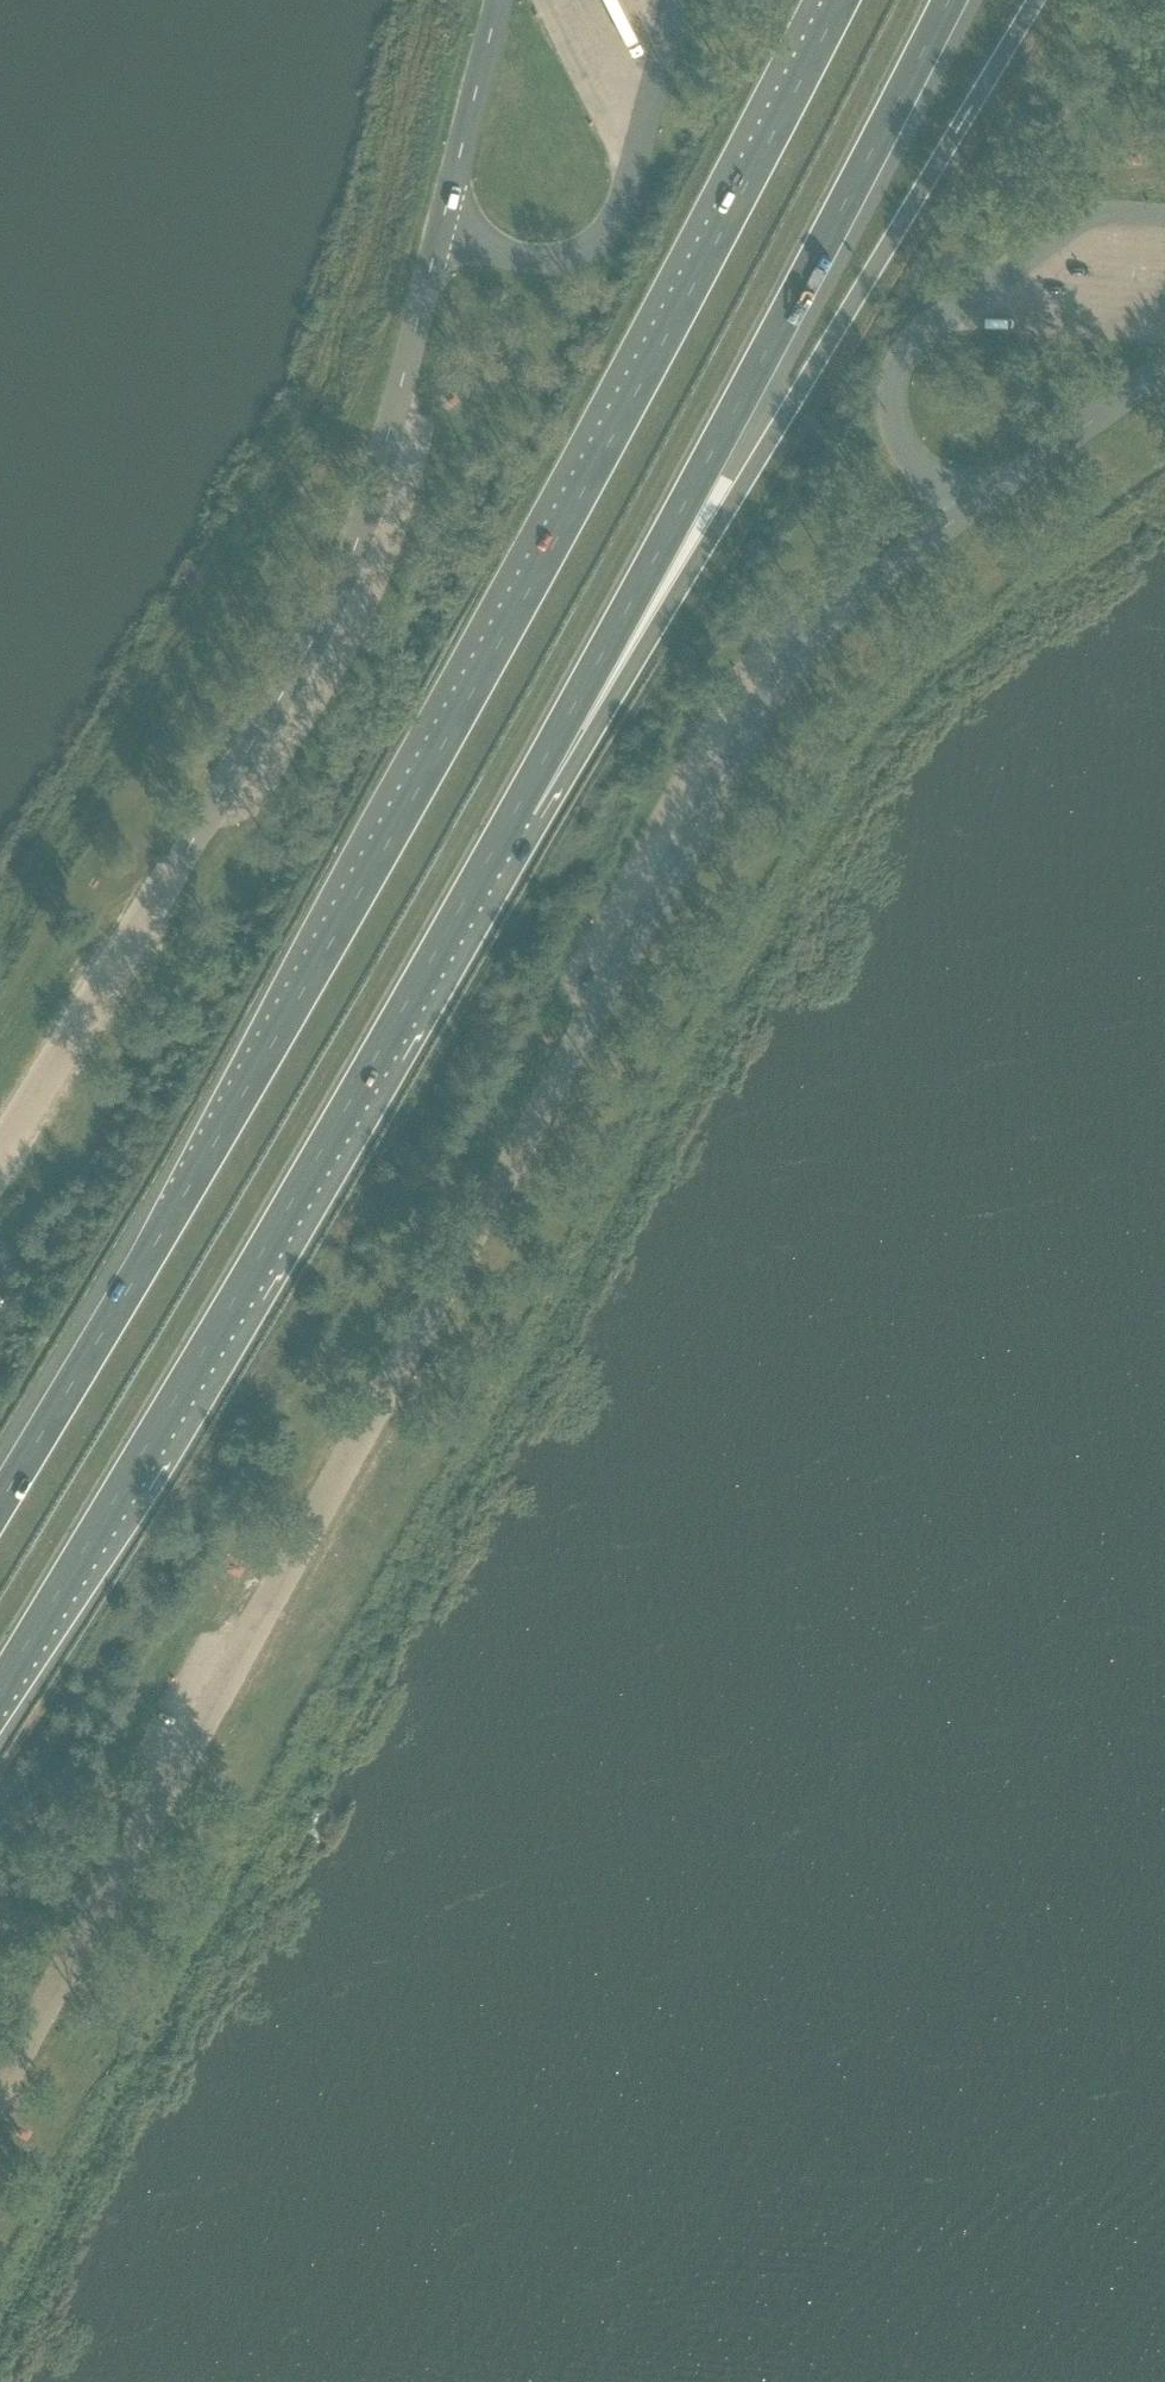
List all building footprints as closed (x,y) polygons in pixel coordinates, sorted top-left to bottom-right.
[(1097,335),(1129,338),(1130,333),(1112,331),(1113,324),(1098,322),(1097,335)] [(12,1259),(1,1250),(0,1251),(0,1271),(1,1272),(12,1259)]
